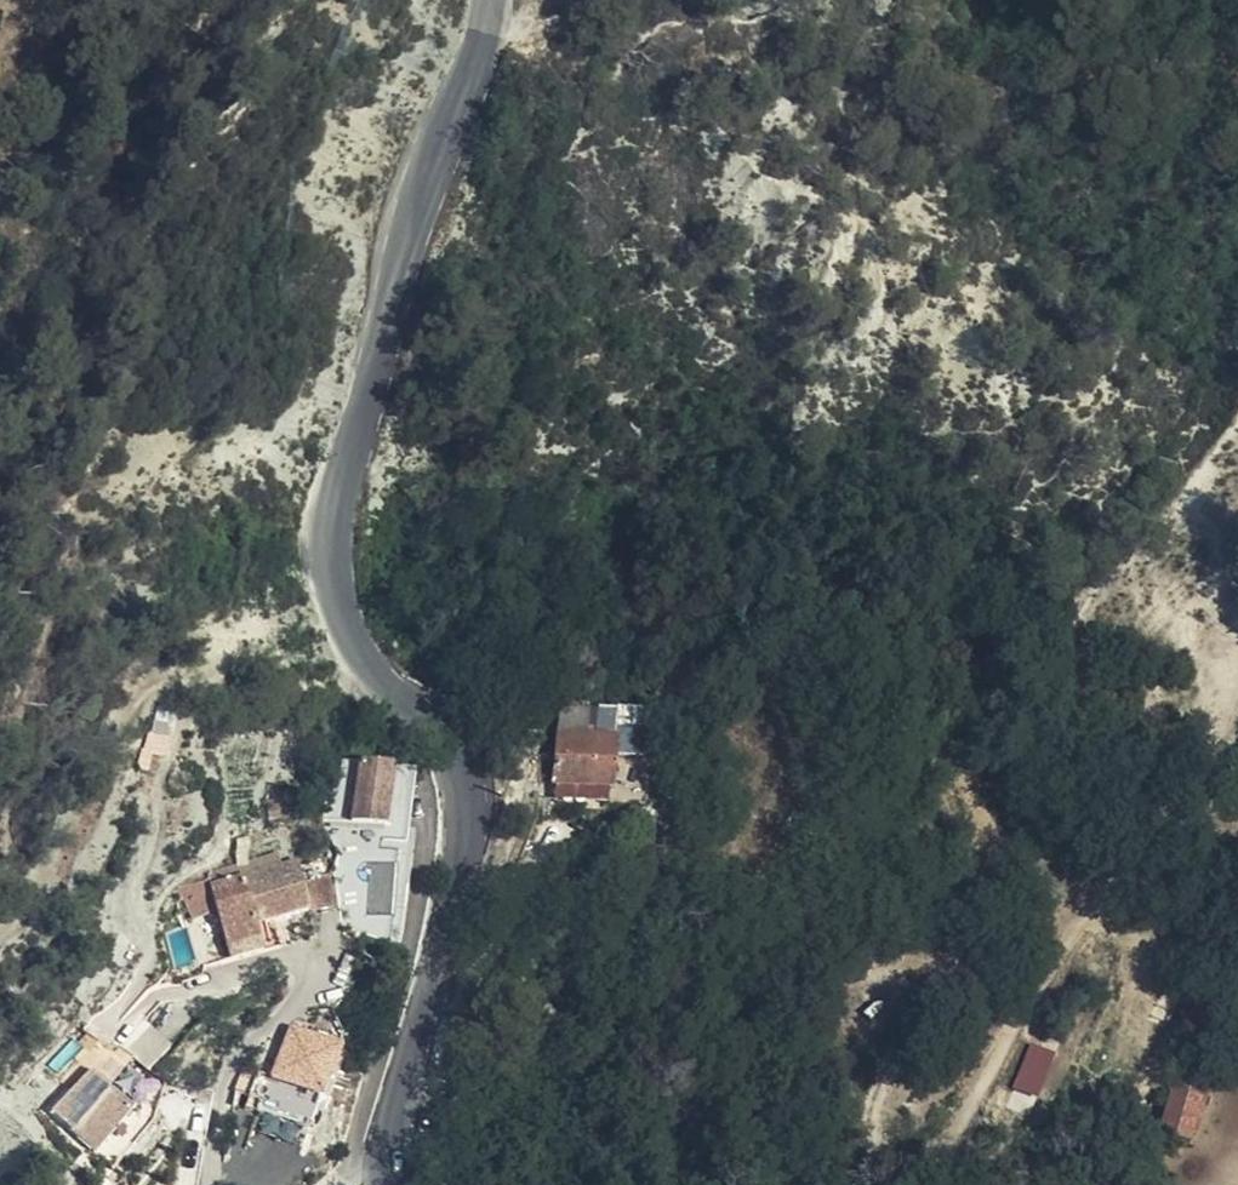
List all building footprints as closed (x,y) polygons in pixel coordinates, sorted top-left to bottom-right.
[(587,718),(588,705),(570,703),(570,717),(587,718)] [(616,726),(617,716),(602,715),(601,725),(616,726)] [(586,742),(587,718),(570,717),(559,717),(557,738),(586,742)] [(615,744),(616,726),(601,725),(600,743),(615,744)] [(586,742),(557,738),(553,786),(555,786),(609,790),(612,791),(615,744),(600,743),(586,742)] [(378,830),(388,830),(385,769),(352,771),(353,781),(335,781),(336,794),(336,800),(324,800),(325,833),(349,833),(378,830)] [(555,786),(554,803),(608,807),(609,790),(555,786)] [(652,826),(665,815),(657,806),(643,819),(652,826)] [(218,913),(193,920),(205,966),(264,950),(259,926),(311,911),(303,881),(298,865),(216,887),(212,887),(218,913)] [(303,881),(311,911),(334,906),(326,876),(303,881)] [(180,887),(193,920),(218,913),(212,887),(216,887),(214,878),(200,881),(180,887)] [(328,1092),(345,1037),(287,1020),(270,1075),(328,1092)] [(149,1024),(127,1046),(147,1067),(169,1045),(149,1024)] [(1038,1097),(1055,1050),(1029,1041),(1012,1087),(1038,1097)] [(106,1144),(146,1098),(109,1066),(68,1110),(106,1144)] [(1192,1143),(1208,1083),(1176,1074),(1160,1134),(1192,1143)] [(256,1106),(308,1124),(318,1094),(267,1076),(256,1106)]
